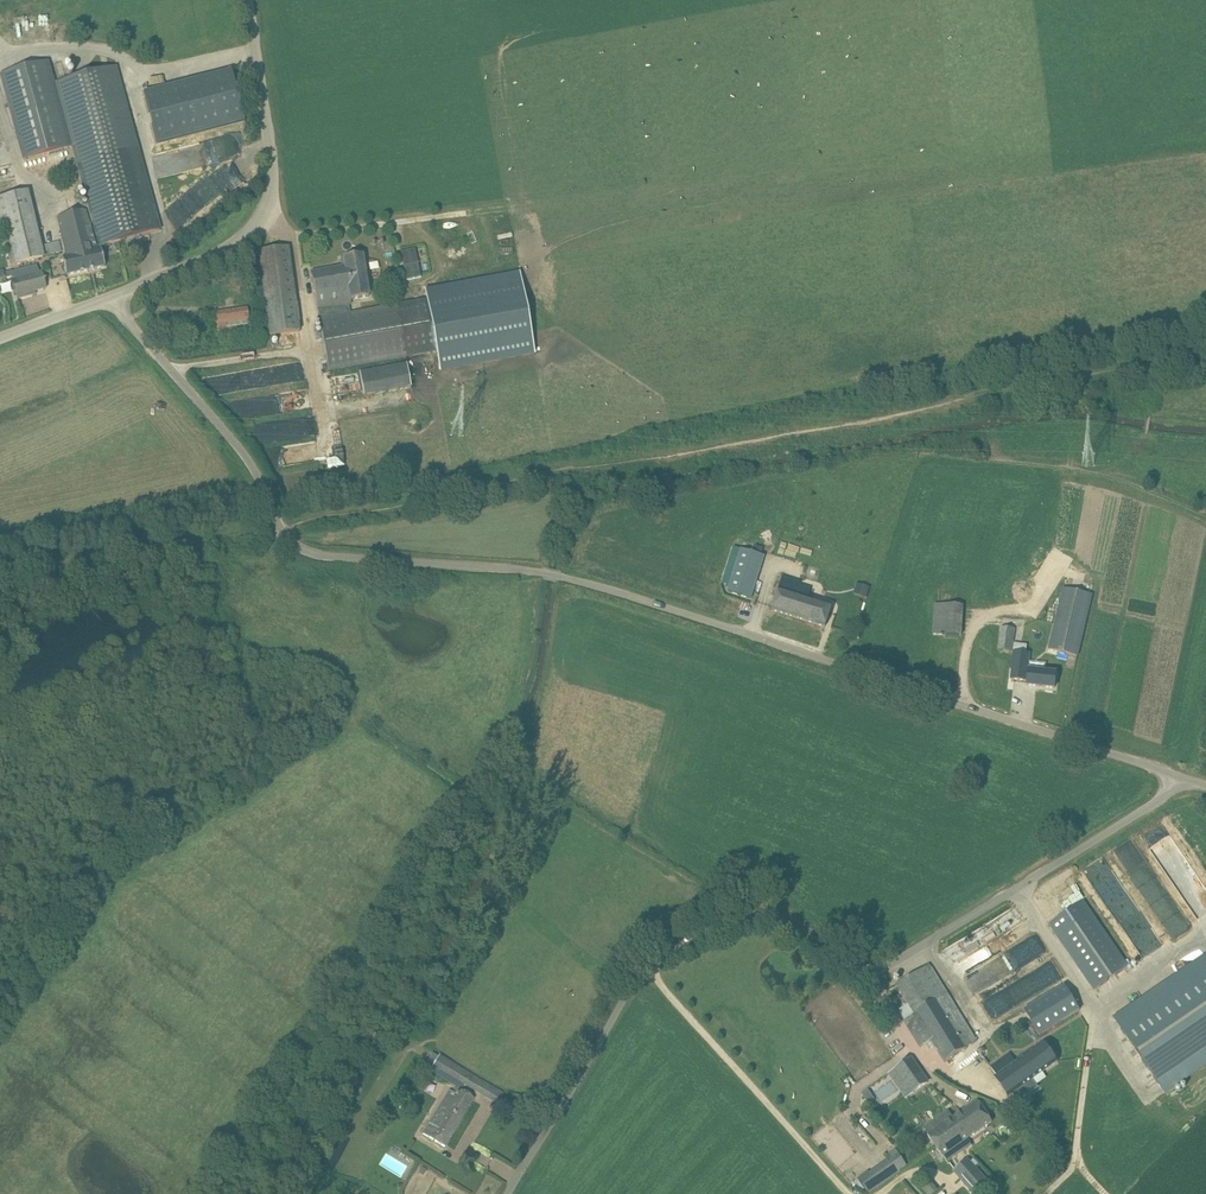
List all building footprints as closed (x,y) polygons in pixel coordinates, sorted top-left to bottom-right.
[(90,209),(100,247),(163,230),(118,66),(56,83),(49,61),(0,74),(0,75),(23,160),(73,147),(90,209)] [(232,70),(144,92),(157,143),(245,121),(232,70)] [(0,198),(0,221),(11,267),(46,258),(29,191),(0,198)] [(105,266),(100,247),(90,209),(59,217),(68,256),(62,257),(66,275),(105,266)] [(259,250),(259,255),(270,335),(300,331),(288,247),(259,250)] [(415,248),(401,251),(407,280),(421,277),(415,248)] [(342,266),(311,272),(317,308),(318,308),(320,318),(319,318),(329,370),(436,350),(439,368),(534,351),(525,302),(524,295),(520,275),(425,292),(427,299),(397,304),(351,313),(349,304),(351,303),(351,299),(369,297),(362,255),(341,258),(342,266)] [(17,295),(18,298),(36,293),(35,290),(46,288),(42,271),(13,279),(9,280),(13,297),(17,295)] [(216,312),(218,328),(226,327),(225,322),(248,318),(247,308),(216,312)] [(361,371),(365,396),(411,387),(406,363),(361,371)] [(265,446),(269,468),(318,459),(314,438),(265,446)] [(742,551),(728,595),(751,602),(764,560),(765,558),(742,551)] [(854,583),(851,593),(865,598),(868,587),(854,583)] [(1049,649),(1078,656),(1092,595),(1064,588),(1049,649)] [(779,589),(772,610),(825,627),(832,606),(808,598),(798,595),(779,589)] [(934,634),(961,635),(963,605),(935,604),(935,622),(934,634)] [(999,649),(1012,650),(1015,628),(1001,626),(999,649)] [(1014,652),(1012,679),(1027,681),(1027,685),(1055,688),(1057,673),(1027,670),(1029,653),(1014,652)] [(1049,924),(1094,990),(1129,966),(1084,900),(1049,924)] [(943,964),(966,952),(972,964),(993,954),(988,944),(972,953),(969,947),(1022,920),(1016,910),(936,950),(943,964)] [(1114,1019),(1164,1092),(1205,1064),(1205,957),(1114,1019)] [(930,964),(897,985),(909,1004),(915,1014),(905,1021),(904,1021),(920,1047),(931,1041),(945,1062),(977,1042),(930,964)] [(1024,1010),(1039,1035),(1080,1010),(1065,986),(1024,1010)] [(997,1076),(994,1078),(1008,1097),(1018,1090),(1057,1061),(1051,1052),(1044,1042),(1016,1062),(997,1076)] [(440,1055),(434,1065),(486,1097),(493,1086),(440,1055)] [(912,1059),(896,1070),(912,1092),(927,1082),(912,1059)] [(423,1134),(445,1147),(474,1098),(455,1087),(452,1092),(457,1095),(455,1098),(447,1094),(423,1134)] [(868,1089),(862,1094),(868,1103),(875,1099),(868,1089)] [(949,1111),(924,1128),(928,1135),(942,1156),(992,1122),(978,1101),(954,1118),(949,1111)] [(967,1159),(954,1171),(974,1193),(988,1181),(967,1159)]
